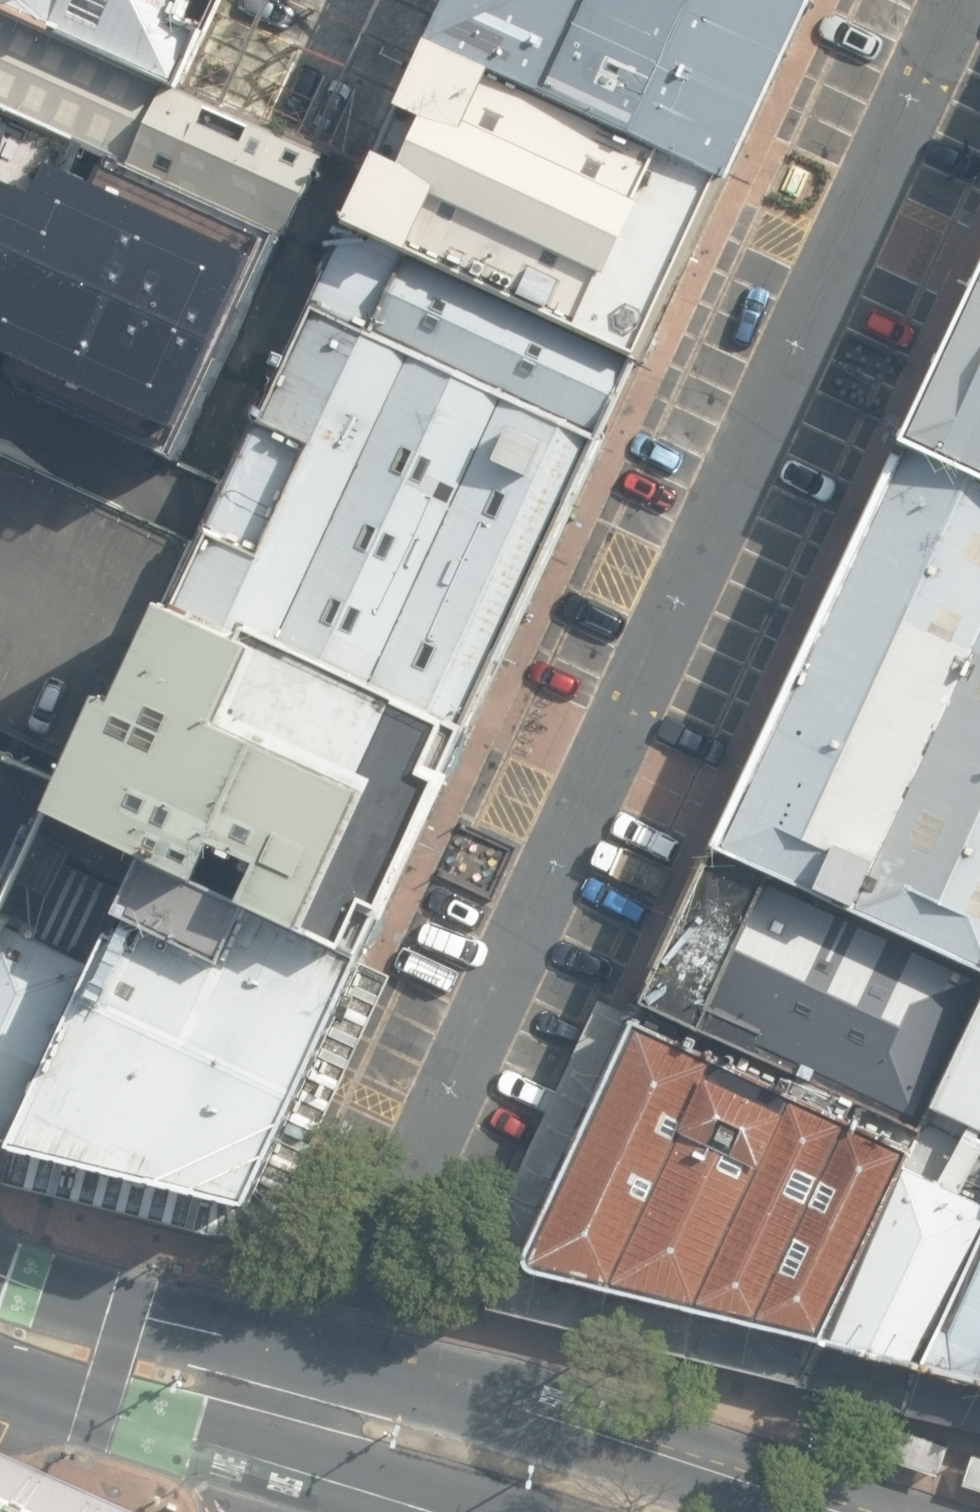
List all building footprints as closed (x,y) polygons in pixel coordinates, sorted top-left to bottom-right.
[(181,84),(209,23),(187,12),(192,0),(0,0),(0,1),(181,84)] [(429,49),(714,184),(799,0),(452,0),(429,49)] [(288,228),(324,149),(181,84),(0,1),(0,97),(288,228)] [(348,236),(629,364),(714,184),(429,49),(372,168),(340,231),(348,236)] [(181,463),(288,228),(0,97),(0,379),(181,463)] [(182,597),(462,729),(629,364),(348,236),(182,597)] [(898,451),(979,487),(979,265),(898,451)] [(716,842),(845,901),(979,606),(979,487),(898,451),(716,842)] [(69,787),(54,820),(133,860),(350,963),(462,729),(182,597),(165,589),(69,787)] [(979,964),(979,606),(845,901),(979,964)] [(4,918),(54,820),(69,787),(0,758),(0,917),(4,918)] [(915,1123),(979,975),(979,964),(845,901),(716,842),(645,1006),(915,1123)] [(17,1149),(234,1194),(350,963),(133,860),(95,955),(17,1149)] [(95,955),(4,918),(0,927),(0,1143),(17,1149),(95,955)] [(855,1344),(920,1359),(979,1231),(979,975),(915,1123),(813,1330),(855,1344)] [(645,1006),(529,1269),(813,1330),(915,1123),(645,1006)] [(920,1359),(979,1373),(979,1231),(920,1359)] [(947,1446),(895,1429),(885,1460),(937,1477),(947,1446)] [(971,1454),(961,1485),(979,1491),(979,1457),(971,1454)]
